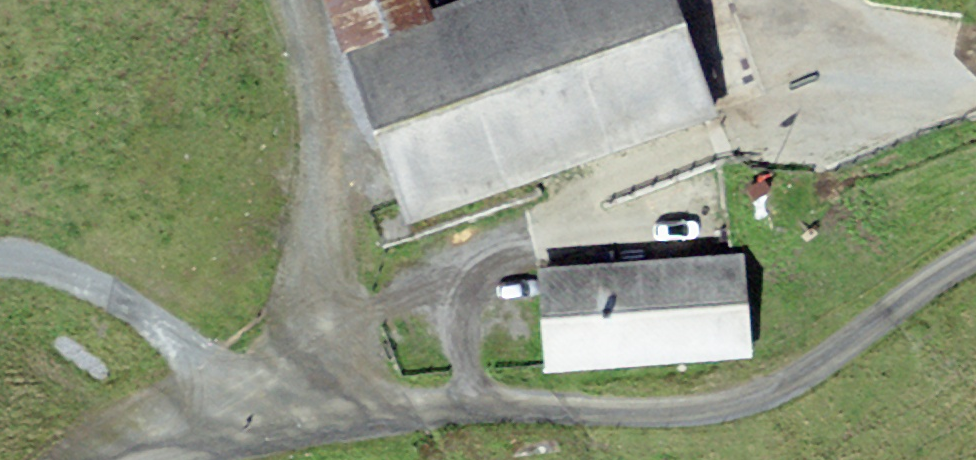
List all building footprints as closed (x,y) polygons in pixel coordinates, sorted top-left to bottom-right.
[(403,0),(312,0),(330,53),(412,25),(403,0)] [(384,228),(695,121),(653,0),(485,0),(412,25),(330,53),(324,56),(384,228)] [(718,260),(529,276),(537,376),(727,360),(718,260)]
